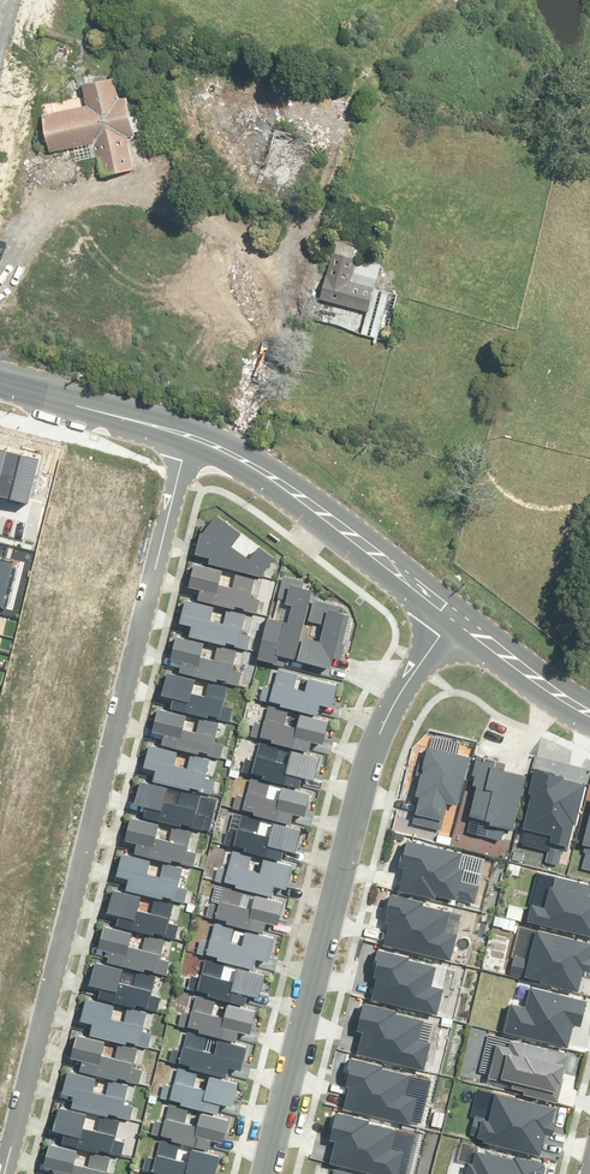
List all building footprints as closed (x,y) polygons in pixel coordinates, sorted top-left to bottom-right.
[(84,108),(40,117),(48,155),(92,146),(99,179),(133,172),(126,139),(132,137),(125,100),(117,102),(113,81),(80,88),(84,108)] [(312,145),(274,132),(255,183),(293,197),(312,145)] [(359,249),(334,243),(331,254),(311,249),(294,319),(384,342),(396,295),(374,290),(380,265),(357,259),(359,249)] [(202,527),(197,550),(211,554),(209,559),(264,572),(278,554),(261,541),(251,555),(233,541),(243,529),(219,510),(206,528),(202,527)] [(196,557),(190,581),(204,585),(201,594),(258,608),(261,595),(251,593),(256,574),(239,570),(236,582),(223,579),(227,564),(196,557)] [(271,614),(261,652),(279,657),(281,650),(298,654),(315,585),(307,583),(308,578),(284,572),(278,597),(294,601),(289,618),(271,614)] [(187,592),(180,617),(194,620),(192,630),(248,644),(251,631),(242,628),(246,610),(229,606),(226,617),(214,614),(217,600),(187,592)] [(306,632),(300,655),(334,664),(337,655),(343,656),(348,639),(344,638),(351,612),(343,610),(345,604),(314,597),(309,619),(323,622),(319,636),(306,632)] [(178,630),(171,654),(185,658),(183,667),(239,681),(242,668),(233,666),(237,647),(220,643),(217,655),(205,651),(208,637),(178,630)] [(170,666),(164,690),(178,694),(175,703),(232,717),(235,704),(225,702),(230,683),(212,679),(210,690),(197,687),(201,673),(170,666)] [(279,667),(272,696),(283,699),(283,701),(320,710),(322,701),(334,704),(339,681),(310,673),(307,685),(297,683),(300,672),(279,667)] [(160,701),(154,726),(168,730),(165,739),(222,753),(225,740),(215,738),(220,719),(202,715),(200,726),(187,723),(191,709),(160,701)] [(270,705),(262,734),(273,736),(273,738),(310,747),(312,738),(324,741),(330,718),(300,711),(297,723),(287,720),(290,710),(270,705)] [(151,737),(145,762),(159,765),(156,775),(213,789),(216,776),(206,773),(211,755),(193,751),(191,762),(178,759),(182,745),(151,737)] [(262,740),(254,769),(265,772),(265,774),(302,783),(304,774),(316,777),(322,754),(292,746),(289,758),(280,756),(282,745),(262,740)] [(142,773),(135,798),(149,801),(147,811),(203,825),(206,812),(197,809),(201,791),(184,786),(181,798),(169,795),(172,781),(142,773)] [(253,776),(246,805),(257,808),(257,810),(294,819),(296,810),(307,813),(313,789),(298,786),(284,782),(281,794),(271,792),(274,781),(253,776)] [(133,810),(127,835),(140,838),(138,847),(195,861),(198,848),(188,846),(193,828),(175,823),(172,835),(160,832),(164,817),(133,810)] [(243,812),(236,841),(247,843),(246,845),(283,855),(286,846),(297,849),(303,825),(273,818),(270,830),(261,827),(264,817),(243,812)] [(407,861),(401,884),(437,893),(438,890),(476,900),(481,883),(462,878),(466,864),(461,863),(464,850),(410,835),(403,860),(407,861)] [(124,846),(118,871),(132,874),(129,883),(186,898),(189,885),(179,882),(184,864),(167,859),(164,871),(151,868),(155,854),(124,846)] [(234,848),(226,877),(237,879),(237,881),(274,891),(276,882),(288,884),(294,861),(264,854),(261,866),(252,863),(254,853),(234,848)] [(114,881),(108,906),(122,909),(120,919),(176,933),(179,920),(169,918),(174,899),(157,895),(154,906),(141,903),(145,889),(114,881)] [(224,885),(216,914),(227,916),(227,918),(264,928),(266,919),(278,921),(284,898),(254,891),(251,903),(242,900),(244,890),(224,885)] [(389,915),(384,938),(452,954),(459,925),(446,922),(450,905),(424,898),(424,896),(391,887),(384,914),(389,915)] [(106,918),(100,943),(113,947),(111,956),(167,970),(171,957),(161,955),(165,936),(148,932),(145,943),(133,940),(136,926),(106,918)] [(215,920),(208,949),(219,952),(218,954),(255,963),(258,954),(269,957),(275,934),(245,926),(242,938),(233,936),(236,925),(215,920)] [(375,971),(370,993),(438,1010),(445,981),(432,977),(436,960),(410,954),(411,951),(377,943),(370,969),(375,971)] [(97,954),(91,979),(104,982),(102,992),(159,1006),(162,993),(152,990),(157,972),(139,967),(136,979),(124,976),(128,962),(97,954)] [(207,956),(200,985),(211,988),(210,990),(247,999),(249,990),(261,993),(267,970),(237,962),(234,974),(225,972),(227,961),(207,956)] [(88,990),(82,1014),(95,1018),(93,1027),(150,1041),(153,1028),(143,1026),(148,1007),(130,1003),(127,1015),(115,1012),(119,997),(88,990)] [(198,993),(191,1022),(202,1025),(202,1027),(239,1036),(241,1027),(252,1030),(258,1006),(229,999),(226,1011),(216,1009),(219,998),(198,993)] [(364,1024),(358,1046),(426,1063),(434,1034),(420,1031),(425,1013),(398,1007),(399,1004),(365,996),(359,1023),(364,1024)] [(79,1028),(72,1052),(86,1056),(84,1065),(140,1079),(143,1066),(134,1064),(138,1045),(121,1041),(118,1052),(106,1049),(109,1035),(79,1028)] [(188,1031),(181,1060),(192,1063),(191,1065),(228,1074),(231,1065),(242,1068),(248,1044),(218,1037),(215,1049),(206,1047),(209,1036),(188,1031)] [(350,1080),(345,1103),(413,1119),(420,1090),(407,1087),(411,1070),(385,1063),(385,1061),(352,1052),(345,1079),(350,1080)] [(70,1063),(64,1088),(78,1091),(75,1100),(132,1114),(135,1102),(125,1099),(130,1081),(113,1076),(110,1088),(97,1085),(101,1071),(70,1063)] [(181,1066),(174,1095),(185,1098),(184,1100),(221,1109),(224,1100),(235,1103),(241,1079),(211,1072),(208,1084),(199,1082),(202,1071),(181,1066)] [(171,1099),(164,1128),(175,1131),(174,1133),(212,1142),(214,1133),(225,1136),(231,1113),(202,1106),(199,1118),(189,1115),(192,1105),(171,1099)] [(60,1100),(54,1125),(67,1128),(65,1138),(121,1152),(125,1139),(115,1136),(120,1118),(102,1113),(99,1125),(87,1122),(90,1108),(60,1100)] [(331,1157),(399,1173),(407,1145),(393,1142),(398,1124),(371,1118),(372,1115),(338,1107),(332,1134),(337,1135),(331,1157)] [(47,1160),(60,1164),(58,1173),(62,1173),(117,1173),(108,1172),(113,1153),(95,1149),(92,1161),(80,1157),(84,1143),(53,1136),(47,1160)] [(156,1165),(167,1168),(166,1170),(183,1173),(205,1173),(206,1170),(217,1173),(223,1150),(193,1142),(190,1154),(181,1152),(184,1141),(163,1136),(156,1165)]
